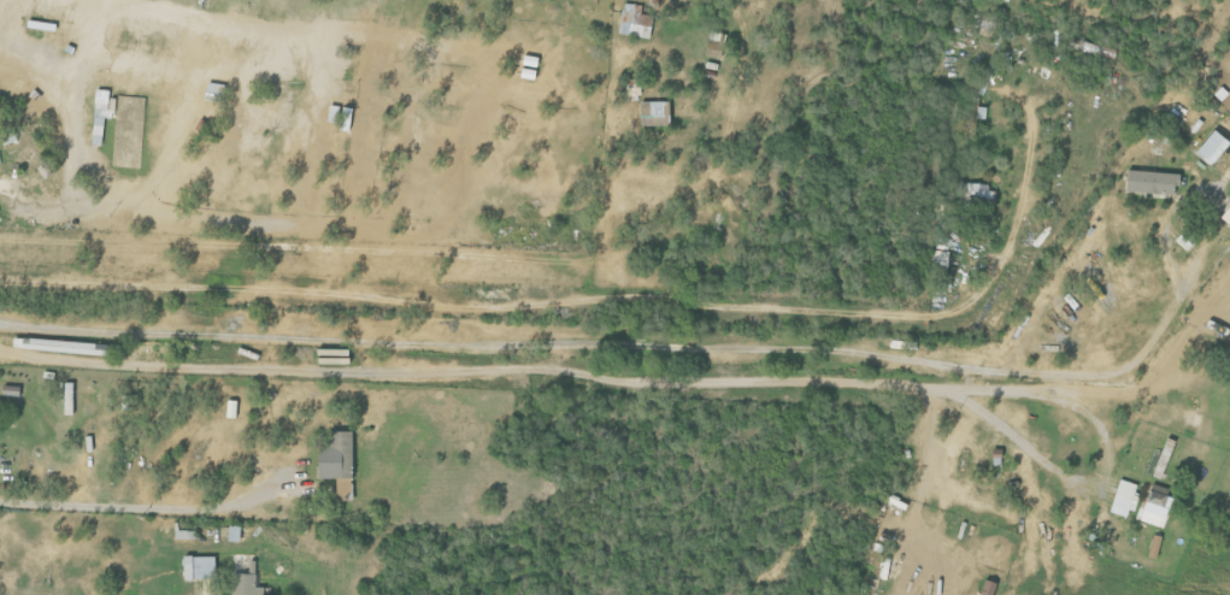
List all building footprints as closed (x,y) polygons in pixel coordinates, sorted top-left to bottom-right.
[(650,16),(641,15),(642,6),(624,3),(619,34),(647,38),(650,16)] [(722,33),(708,31),(705,53),(719,55),(722,33)] [(637,102),(638,126),(667,125),(666,101),(637,102)] [(1192,152),(1207,166),(1227,143),(1212,130),(1192,152)] [(1123,192),(1170,194),(1171,185),(1176,185),(1177,173),(1124,171),(1123,192)] [(1218,220),(1229,227),(1229,200),(1218,220)] [(62,382),(61,414),(71,415),(72,382),(62,382)] [(19,386),(1,386),(1,395),(19,395),(19,386)] [(235,400),(225,400),(224,417),(234,417),(235,400)] [(350,431),(327,431),(327,446),(315,446),(315,478),(334,478),(334,500),(349,500),(350,431)] [(1107,511),(1128,518),(1138,485),(1118,479),(1107,511)] [(1166,507),(1168,487),(1148,484),(1145,504),(1166,507)] [(1138,517),(1160,525),(1163,516),(1141,509),(1138,517)] [(212,555),(180,556),(181,579),(213,578),(212,555)] [(263,587),(253,587),(253,574),(230,573),(230,594),(263,594),(263,587)] [(994,583),(982,579),(977,594),(990,594),(994,583)]
